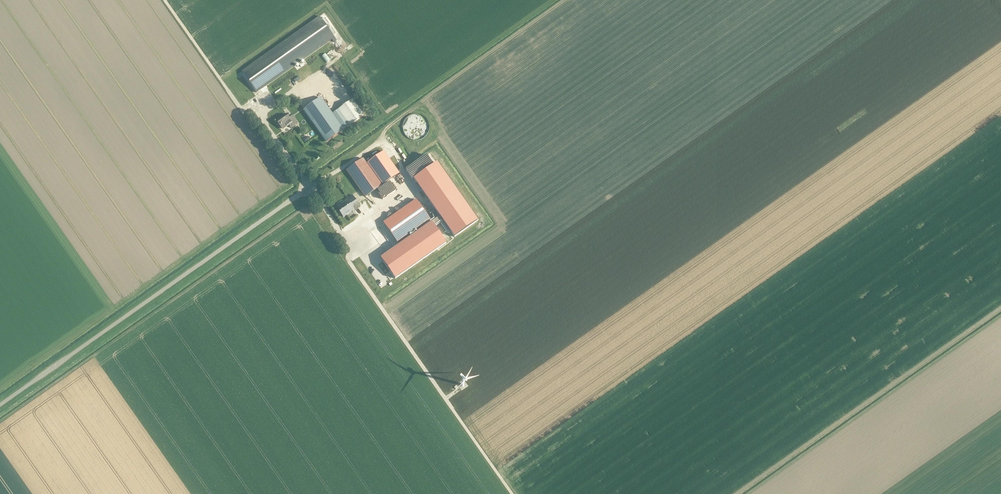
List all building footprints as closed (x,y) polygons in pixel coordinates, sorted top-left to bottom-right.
[(242,72),(256,92),(334,38),(320,17),(242,72)] [(326,53),(322,56),(326,63),(331,60),(326,53)] [(304,110),(327,142),(343,130),(321,98),(304,110)] [(338,110),(349,126),(363,116),(352,100),(338,110)] [(291,128),(298,123),(294,117),(290,120),(286,114),(276,121),(280,126),(281,125),(283,129),(289,125),(291,128)] [(399,173),(384,152),(368,163),(382,184),(399,173)] [(382,185),(363,159),(347,170),(365,197),(382,185)] [(437,163),(414,179),(440,216),(443,220),(454,237),(477,221),(437,163)] [(408,190),(396,190),(396,196),(393,196),(393,201),(395,201),(395,203),(398,203),(398,199),(408,199),(408,190)] [(341,211),(340,212),(343,217),(351,212),(350,211),(353,208),(351,205),(357,202),(352,195),(337,206),(341,211)] [(383,223),(390,232),(397,243),(430,219),(416,200),(383,223)] [(357,207),(352,211),(355,215),(360,211),(357,207)] [(440,216),(432,222),(434,225),(443,220),(440,216)] [(432,222),(374,263),(389,283),(446,243),(434,225),(432,222)]
